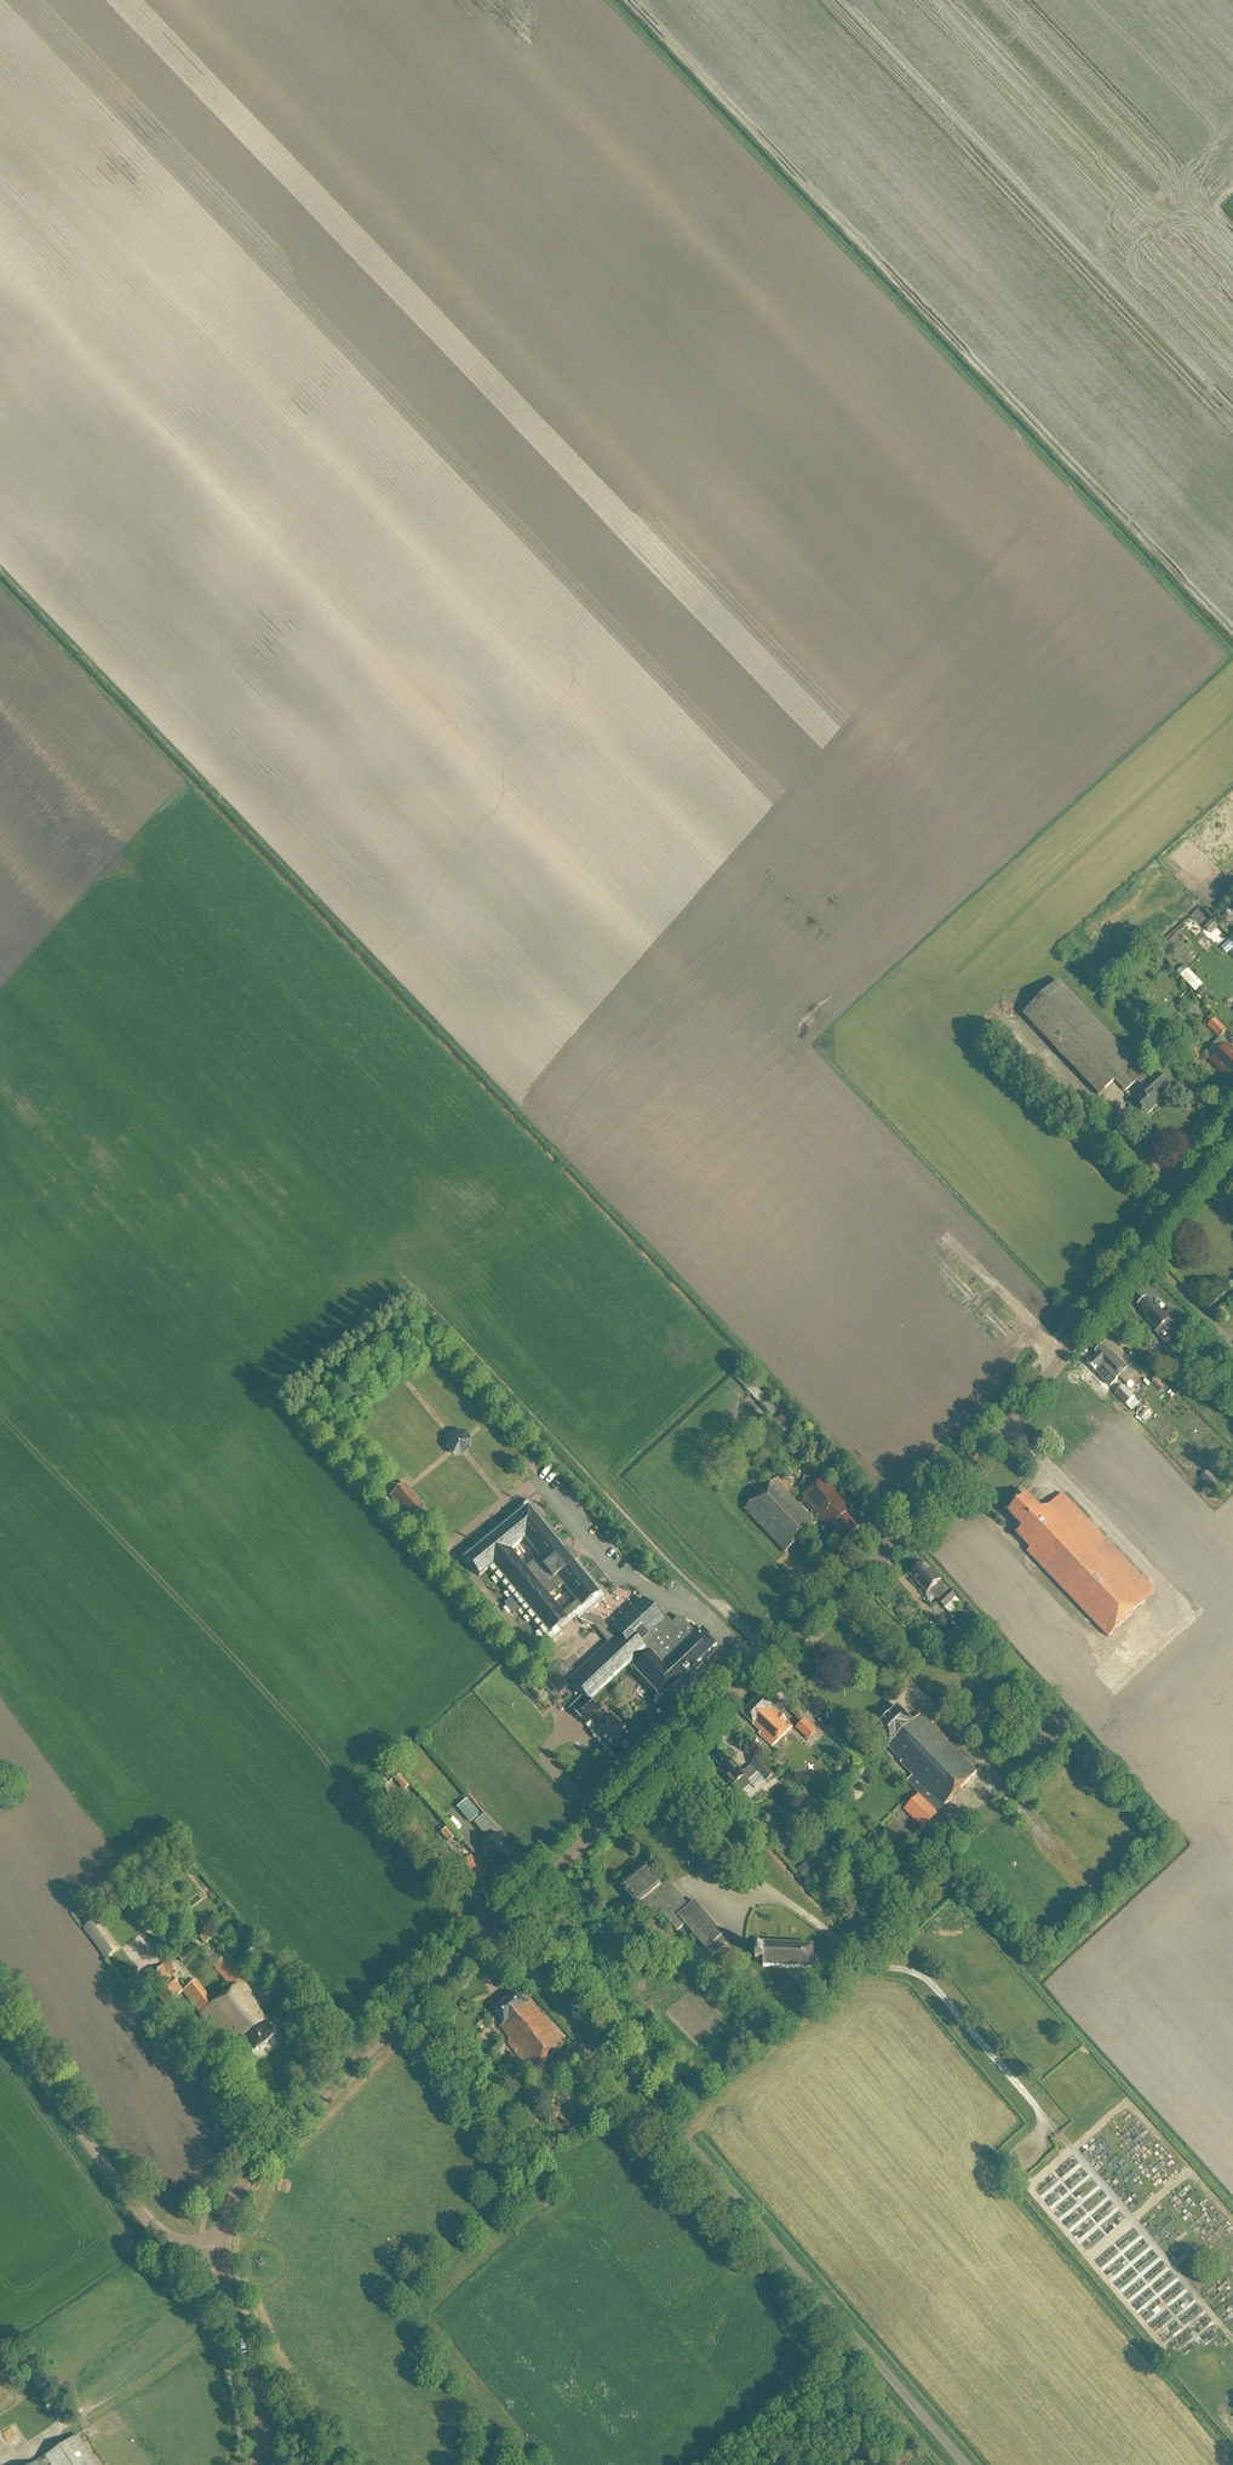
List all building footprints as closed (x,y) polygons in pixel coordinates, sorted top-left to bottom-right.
[(1158,1100),(1170,1089),(1157,1075),(1149,1082),(1144,1077),(1145,1075),(1059,983),(1023,1017),(1099,1098),(1123,1075),(1134,1086),(1137,1083),(1142,1088),(1139,1092),(1142,1095),(1134,1102),(1148,1117),(1162,1103),(1158,1100)] [(1220,1040),(1227,1033),(1215,1021),(1208,1027),(1220,1040)] [(1195,1065),(1202,1058),(1190,1046),(1183,1052),(1195,1065)] [(1228,1046),(1210,1063),(1225,1078),(1227,1077),(1232,1083),(1232,1051),(1228,1046)] [(1171,1338),(1180,1330),(1175,1324),(1180,1320),(1171,1310),(1165,1317),(1155,1307),(1153,1308),(1146,1300),(1138,1308),(1146,1316),(1147,1315),(1149,1318),(1147,1320),(1158,1332),(1170,1321),(1174,1325),(1166,1332),(1171,1338)] [(1110,1388),(1128,1370),(1110,1353),(1109,1355),(1102,1348),(1095,1355),(1097,1356),(1088,1366),(1110,1388)] [(1180,1373),(1184,1370),(1177,1363),(1172,1358),(1168,1361),(1180,1373)] [(1126,1407),(1135,1399),(1124,1387),(1115,1395),(1126,1407)] [(466,1430),(446,1440),(457,1460),(477,1449),(466,1430)] [(1211,1471),(1202,1478),(1217,1496),(1225,1488),(1211,1471)] [(821,1479),(801,1498),(831,1531),(832,1530),(845,1543),(862,1527),(849,1514),(852,1512),(821,1479)] [(785,1555),(816,1526),(775,1482),(744,1511),(785,1555)] [(409,1521),(424,1508),(406,1486),(391,1499),(409,1521)] [(1028,1554),(1109,1639),(1145,1604),(1155,1594),(1154,1592),(1154,1591),(1105,1541),(1063,1496),(1051,1507),(1042,1512),(1028,1497),(1009,1515),(1023,1530),(1017,1536),(1031,1550),(1028,1554)] [(658,1611),(655,1614),(643,1601),(609,1632),(598,1620),(587,1619),(586,1616),(607,1599),(528,1502),(461,1557),(479,1578),(488,1571),(550,1646),(564,1634),(561,1630),(576,1618),(583,1627),(594,1628),(608,1645),(568,1682),(589,1704),(632,1664),(632,1665),(636,1669),(634,1670),(661,1699),(716,1647),(702,1632),(696,1637),(679,1619),(672,1625),(658,1611)] [(945,1610),(956,1600),(922,1564),(918,1568),(918,1570),(916,1571),(915,1571),(910,1575),(918,1584),(917,1585),(922,1588),(928,1595),(929,1594),(939,1603),(938,1604),(945,1610)] [(557,1672),(547,1681),(561,1696),(571,1686),(557,1672)] [(773,1748),(793,1729),(771,1709),(772,1707),(762,1697),(743,1716),(754,1726),(753,1727),(761,1734),(760,1735),(773,1748)] [(592,1708),(582,1698),(570,1710),(587,1727),(590,1724),(596,1730),(591,1735),(619,1763),(638,1743),(610,1716),(605,1722),(598,1715),(601,1711),(594,1705),(592,1708)] [(898,1709),(876,1731),(877,1732),(877,1731),(891,1746),(888,1748),(903,1763),(901,1765),(913,1776),(906,1783),(920,1796),(904,1811),(923,1830),(977,1773),(921,1716),(913,1723),(912,1724),(899,1710),(898,1709)] [(812,1746),(818,1741),(814,1736),(816,1733),(806,1721),(797,1729),(809,1742),(808,1742),(812,1746)] [(716,1761),(715,1762),(721,1769),(719,1771),(733,1788),(734,1787),(739,1792),(749,1783),(749,1782),(758,1774),(766,1783),(775,1776),(760,1758),(751,1766),(752,1767),(743,1775),(731,1761),(729,1762),(723,1755),(721,1757),(719,1756),(716,1759),(716,1761)] [(418,1778),(421,1784),(430,1780),(426,1773),(418,1778)] [(469,1798),(458,1808),(473,1824),(483,1814),(469,1798)] [(495,1837),(479,1850),(495,1869),(497,1868),(503,1874),(517,1862),(495,1837)] [(470,1859),(454,1873),(467,1886),(470,1888),(469,1888),(478,1897),(486,1890),(484,1888),(491,1883),(484,1875),(470,1859)] [(806,1881),(815,1873),(808,1863),(798,1871),(806,1881)] [(664,1889),(647,1869),(638,1877),(637,1876),(631,1881),(632,1882),(623,1889),(638,1907),(642,1904),(649,1912),(653,1909),(659,1917),(660,1917),(662,1919),(664,1918),(677,1933),(685,1926),(712,1958),(729,1944),(695,1903),(689,1908),(669,1885),(664,1889)] [(98,1918),(84,1929),(108,1959),(122,1949),(98,1918)] [(207,1932),(201,1936),(207,1944),(213,1939),(207,1932)] [(194,1943),(177,1957),(182,1964),(188,1959),(191,1962),(195,1958),(193,1955),(199,1951),(194,1943)] [(813,1971),(814,1947),(765,1945),(764,1951),(756,1951),(756,1962),(764,1962),(763,1968),(813,1971)] [(161,1969),(144,1982),(165,2007),(183,1993),(222,2043),(226,2043),(233,2050),(240,2044),(250,2057),(274,2038),(264,2026),(268,2022),(255,2006),(258,2004),(224,1960),(212,1969),(229,1991),(213,2004),(195,1982),(181,1994),(161,1969)] [(835,1979),(848,1967),(843,1961),(830,1974),(835,1979)] [(535,2071),(566,2046),(531,2004),(527,2007),(517,1995),(495,2012),(505,2025),(500,2028),(535,2071)] [(592,2107),(600,2117),(609,2110),(601,2100),(592,2107)] [(577,2120),(570,2123),(577,2138),(590,2131),(586,2122),(580,2125),(577,2120)] [(76,2437),(34,2464),(95,2464),(76,2437)]
